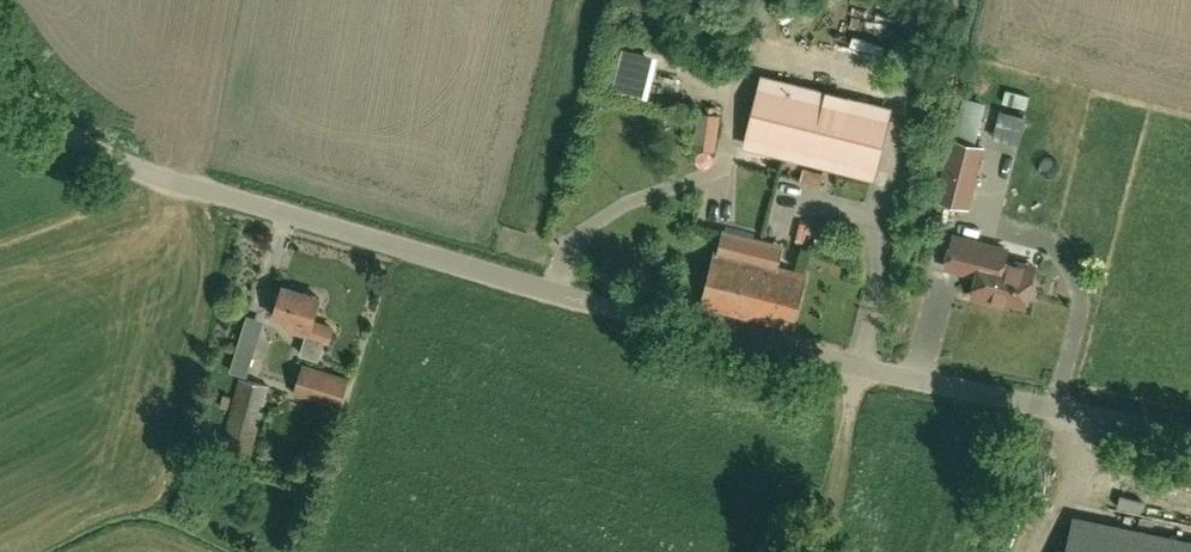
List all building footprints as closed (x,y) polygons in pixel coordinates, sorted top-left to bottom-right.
[(874,175),(890,107),(765,77),(749,145),(874,175)] [(719,118),(700,116),(696,144),(715,147),(719,118)] [(978,145),(955,140),(953,139),(946,168),(938,199),(967,206),(975,176),(982,146),(978,145)] [(722,231),(716,253),(715,253),(702,304),(791,327),(804,275),(766,266),(771,244),(722,231)] [(1006,250),(993,247),(954,236),(946,267),(978,275),(973,296),(1007,304),(1009,300),(1025,304),(1026,302),(1032,298),(1035,287),(1031,281),(1034,271),(1019,267),(1020,263),(1004,259),(1006,250)] [(329,341),(332,328),(312,321),(319,298),(283,287),(274,316),(291,321),(289,328),(307,334),(301,353),(318,359),(324,339),(329,341)] [(247,376),(253,357),(237,352),(231,372),(247,376)] [(304,365),(295,394),(340,408),(349,379),(304,365)] [(251,461),(271,386),(240,378),(220,452),(251,461)] [(231,396),(223,394),(220,406),(228,408),(231,396)] [(1070,542),(1068,551),(1119,551),(1070,542)]
